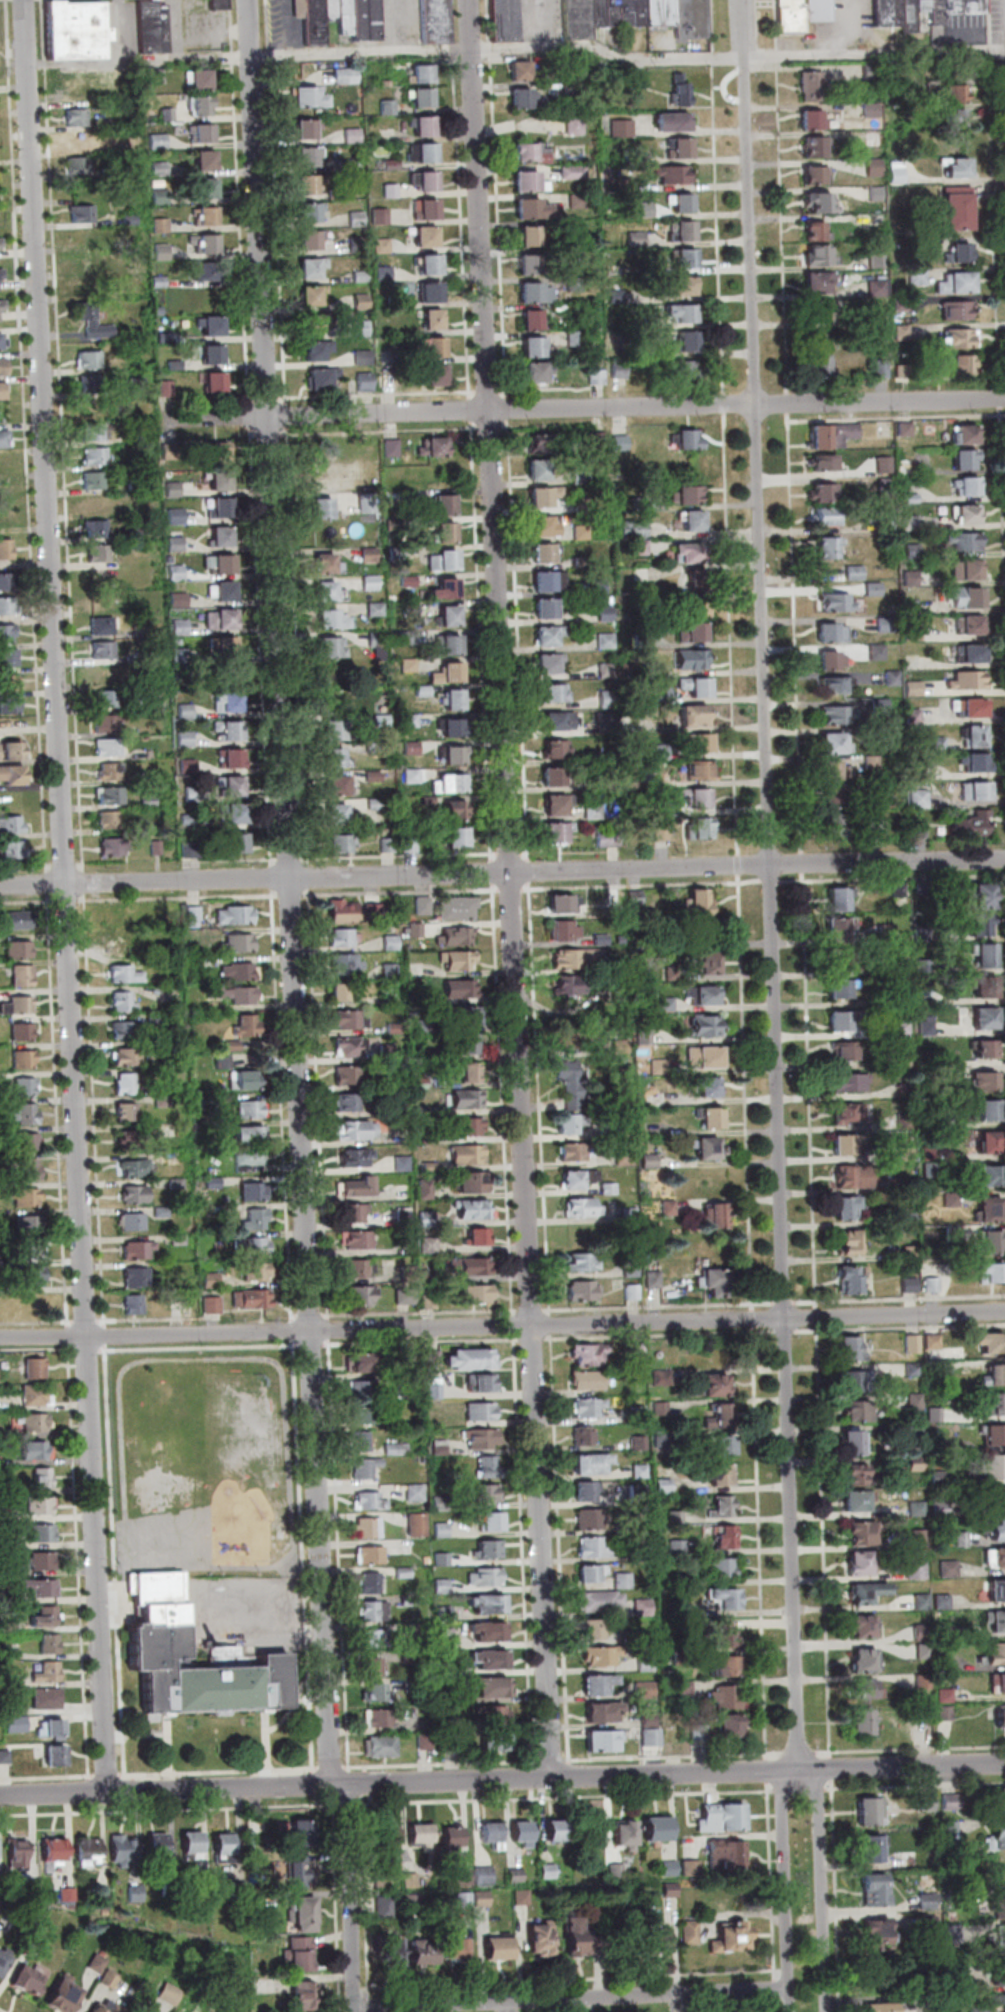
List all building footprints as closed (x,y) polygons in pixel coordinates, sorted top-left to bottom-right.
[(47,59),(102,58),(102,39),(107,38),(107,25),(102,26),(101,0),(59,1),(59,0),(46,0),(47,59)] [(139,55),(172,53),(168,0),(135,0),(139,55)] [(207,9),(206,0),(223,0),(224,9),(207,9)] [(291,16),(303,16),(304,47),(325,46),(324,20),(323,0),(290,0),(291,16)] [(324,20),(339,19),(338,0),(323,0),(324,20)] [(339,19),(338,0),(351,0),(353,33),(339,33),(339,19)] [(353,33),(351,0),(378,0),(379,39),(353,39),(353,33)] [(422,43),(420,0),(448,0),(451,43),(422,43)] [(490,43),(489,0),(518,0),(519,43),(490,43)] [(564,41),(562,0),(588,0),(589,27),(590,39),(564,41)] [(589,27),(588,0),(604,0),(605,26),(589,27)] [(605,26),(604,0),(617,0),(618,26),(605,26)] [(618,26),(617,0),(630,0),(631,26),(618,26)] [(631,26),(630,0),(645,0),(646,25),(631,26)] [(646,25),(645,0),(659,0),(660,25),(646,25)] [(660,25),(659,0),(672,0),(673,25),(660,25)] [(673,25),(672,0),(706,0),(707,38),(674,39),(673,25)] [(777,31),(776,0),(803,0),(803,21),(804,31),(777,31)] [(803,21),(803,0),(830,0),(830,21),(803,21)] [(872,27),(871,0),(899,0),(900,27),(872,27)] [(900,27),(899,0),(914,0),(914,12),(915,31),(900,31),(900,27)] [(914,12),(914,0),(929,0),(929,12),(914,12)] [(929,12),(929,0),(943,0),(943,14),(944,23),(930,24),(929,12)] [(943,14),(943,0),(983,0),(983,13),(943,14)] [(514,60),(542,60),(542,78),(514,78),(514,60)] [(570,77),(569,60),(581,60),(581,77),(570,77)] [(416,81),(416,64),(431,63),(432,80),(416,81)] [(879,78),(865,79),(865,63),(878,63),(879,78)] [(151,82),(150,68),(162,68),(163,81),(151,82)] [(193,69),(211,68),(212,87),(194,88),(193,69)] [(358,82),(337,83),(336,69),(358,68),(358,82)] [(822,99),(803,100),(802,90),(801,90),(800,72),(822,71),(822,79),(827,79),(828,87),(821,87),(822,99)] [(636,87),(635,73),(645,73),(646,87),(636,87)] [(675,74),(683,73),(684,83),(688,83),(689,99),(684,99),(684,103),(676,103),(675,74)] [(900,95),(899,80),(913,79),(914,94),(900,95)] [(566,96),(566,82),(582,81),(583,95),(566,96)] [(63,100),(85,100),(85,84),(63,84),(63,100)] [(945,85),(965,84),(965,101),(945,101),(945,85)] [(327,93),(327,104),(295,105),(294,86),(318,85),(318,93),(327,93)] [(415,88),(435,88),(435,108),(415,108),(415,88)] [(538,88),(538,107),(513,107),(513,88),(538,88)] [(209,114),(194,115),(193,95),(211,94),(212,104),(209,105),(209,114)] [(383,113),(383,99),(397,99),(397,113),(383,113)] [(881,117),(866,117),(866,103),(881,103),(881,117)] [(173,120),(163,120),(163,107),(173,107),(173,120)] [(65,109),(65,124),(87,124),(86,108),(65,109)] [(965,108),(965,124),(946,124),(946,109),(965,108)] [(565,109),(585,110),(585,133),(565,133),(565,109)] [(797,109),(824,109),(824,130),(797,129),(797,109)] [(657,112),(695,112),(695,130),(657,130),(657,112)] [(416,115),(437,114),(438,134),(416,135),(416,115)] [(612,135),(612,118),(635,118),(635,135),(612,135)] [(299,119),(322,119),(323,136),(299,136),(299,119)] [(215,123),(215,143),(188,143),(188,123),(215,123)] [(344,128),(362,127),(363,140),(345,141),(344,128)] [(863,130),(879,130),(879,146),(863,146),(863,130)] [(86,132),(87,148),(68,149),(68,133),(86,132)] [(152,132),(169,132),(169,147),(152,147),(152,132)] [(800,136),(822,136),(822,157),(800,157),(800,136)] [(695,137),(695,157),(671,157),(670,137),(695,137)] [(122,152),(121,141),(134,140),(135,151),(122,152)] [(514,142),(538,140),(540,158),(516,160),(514,142)] [(418,142),(441,142),(441,162),(418,162),(418,142)] [(302,146),(323,147),(323,163),(302,163),(302,146)] [(638,149),(639,164),(627,165),(626,149),(638,149)] [(196,150),(220,150),(220,170),(196,170),(196,150)] [(89,155),(90,172),(70,173),(70,156),(89,155)] [(940,155),(968,155),(968,177),(940,177),(940,155)] [(385,156),(401,156),(401,169),(385,169),(385,156)] [(862,157),(881,156),(881,173),(862,174),(862,157)] [(351,158),(351,168),(340,168),(340,159),(351,158)] [(891,160),(903,160),(904,181),(892,182),(891,160)] [(151,162),(171,162),(171,177),(151,177),(151,162)] [(585,164),(586,177),(561,178),(560,165),(585,164)] [(659,165),(694,164),(694,182),(660,183),(659,165)] [(799,166),(822,165),(823,185),(800,186),(799,166)] [(515,169),(542,168),(543,189),(516,190),(515,169)] [(417,173),(441,173),(441,190),(417,190),(417,173)] [(301,175),(324,175),(324,193),(301,193),(301,175)] [(632,177),(633,191),(617,191),(617,178),(632,177)] [(219,178),(219,195),(198,195),(198,178),(219,178)] [(385,184),(399,184),(399,196),(385,196),(385,184)] [(867,187),(883,186),(883,199),(867,199),(867,187)] [(152,188),(169,188),(169,203),(152,203),(152,188)] [(343,188),(343,197),(331,197),(330,188),(343,188)] [(968,190),(968,229),(939,229),(939,190),(968,190)] [(806,192),(829,191),(829,211),(806,211),(806,192)] [(697,192),(697,210),(672,210),(672,192),(697,192)] [(570,194),(585,193),(585,206),(571,207),(570,194)] [(442,198),(442,218),(415,219),(415,199),(442,198)] [(519,198),(552,198),(552,216),(519,216),(519,198)] [(303,201),(325,201),(325,220),(303,220),(303,201)] [(641,217),(640,204),(654,203),(655,216),(641,217)] [(94,205),(95,226),(73,226),(72,206),(94,205)] [(197,206),(222,206),(222,224),(197,224),(197,206)] [(349,206),(363,206),(364,223),(349,223),(349,206)] [(373,206),(386,206),(387,222),(374,222),(373,206)] [(866,212),(883,211),(883,224),(866,225),(866,212)] [(138,223),(125,224),(125,213),(137,212),(138,223)] [(152,213),(170,213),(170,230),(152,230),(152,213)] [(567,221),(578,220),(579,233),(568,233),(567,221)] [(670,221),(699,221),(699,240),(670,240),(670,221)] [(799,223),(820,222),(820,239),(800,239),(799,223)] [(418,224),(439,224),(439,247),(418,247),(418,224)] [(522,226),(541,226),(541,244),(522,244),(522,226)] [(303,228),(321,228),(322,249),(303,250),(303,228)] [(645,231),(646,244),(630,245),(630,232),(645,231)] [(199,233),(225,232),(225,253),(199,253),(199,233)] [(349,234),(367,234),(367,249),(349,249),(349,234)] [(372,236),(390,234),(391,250),(374,252),(372,236)] [(915,252),(915,241),(931,241),(931,251),(915,252)] [(153,244),(171,242),(172,260),(154,261),(153,244)] [(946,243),(969,243),(969,260),(946,260),(946,243)] [(803,247),(834,246),(834,264),(803,265),(803,247)] [(701,247),(701,267),(671,267),(671,248),(701,247)] [(571,262),(571,249),(582,249),(583,262),(571,262)] [(443,252),(444,273),(422,273),(422,253),(443,252)] [(885,265),(871,266),(871,252),(885,252),(885,265)] [(521,255),(544,254),(544,274),(522,275),(521,255)] [(302,258),(326,257),(327,274),(303,274),(302,258)] [(200,262),(221,261),(222,279),(201,279),(200,262)] [(622,263),(622,274),(611,274),(611,264),(622,263)] [(375,266),(391,264),(392,278),(376,280),(375,266)] [(926,268),(926,284),(910,285),(910,269),(926,268)] [(355,269),(368,270),(367,282),(355,281),(355,269)] [(969,269),(969,291),(935,291),(936,269),(969,269)] [(801,273),(831,271),(832,290),(802,292),(801,273)] [(152,276),(167,275),(167,284),(153,286),(152,276)] [(569,290),(568,277),(583,276),(583,290),(569,290)] [(668,276),(698,277),(698,294),(668,293),(668,276)] [(82,277),(79,288),(90,291),(93,279),(82,277)] [(421,282),(446,281),(447,300),(421,301),(421,282)] [(521,282),(546,281),(547,301),(522,302),(521,282)] [(870,294),(870,281),(885,281),(886,294),(870,294)] [(304,287),(327,287),(327,303),(304,303),(304,287)] [(611,290),(623,289),(623,299),(611,300),(611,290)] [(355,294),(369,293),(370,308),(356,308),(355,294)] [(382,293),(400,294),(400,305),(382,305),(382,293)] [(909,309),(895,309),(894,294),(909,294),(909,309)] [(803,299),(835,298),(835,318),(804,318),(803,299)] [(96,299),(96,319),(72,319),(72,299),(96,299)] [(939,300),(971,301),(970,320),(939,319),(939,300)] [(569,315),(569,304),(582,303),(583,314),(569,315)] [(698,303),(698,321),(670,321),(670,303),(698,303)] [(163,305),(163,314),(154,315),(153,306),(163,305)] [(447,307),(446,325),(426,325),(426,307),(447,307)] [(887,319),(874,319),(874,308),(886,308),(887,319)] [(526,310),(546,310),(546,328),(526,328),(526,310)] [(307,315),(327,315),(327,330),(307,330),(307,315)] [(645,316),(658,315),(658,328),(646,329),(645,316)] [(209,316),(227,317),(225,335),(207,334),(209,316)] [(353,320),(372,320),(372,334),(352,334),(353,320)] [(85,324),(85,337),(115,336),(115,323),(85,324)] [(909,338),(894,339),(893,325),(908,324),(909,338)] [(973,328),(972,346),(942,346),(942,327),(973,328)] [(671,330),(700,330),(700,350),(671,350),(671,330)] [(175,331),(175,342),(158,342),(158,331),(175,331)] [(584,344),(569,344),(569,333),(584,332),(584,344)] [(525,336),(548,335),(549,355),(527,357),(525,336)] [(429,336),(449,336),(449,355),(429,355),(429,336)] [(308,341),(332,341),(332,358),(308,358),(308,341)] [(205,344),(225,343),(226,361),(206,362),(205,344)] [(660,343),(660,355),(647,356),(647,344),(660,343)] [(356,348),(372,350),(371,362),(355,361),(356,348)] [(78,351),(103,352),(103,369),(78,368),(78,351)] [(803,354),(831,353),(832,376),(803,376),(803,354)] [(946,355),(970,354),(970,371),(946,371),(946,355)] [(9,375),(0,375),(0,357),(8,357),(9,375)] [(182,369),(169,369),(169,360),(181,360),(182,369)] [(700,360),(700,381),(673,382),(673,360),(700,360)] [(614,375),(614,362),(626,361),(627,375),(614,375)] [(872,361),(886,361),(886,376),(872,376),(872,361)] [(528,362),(553,362),(553,381),(528,381),(528,362)] [(427,364),(449,363),(451,382),(429,383),(427,364)] [(894,363),(909,364),(909,377),(894,376),(894,363)] [(333,366),(333,388),(311,388),(311,366),(333,366)] [(591,383),(591,369),(604,369),(604,383),(591,383)] [(206,371),(226,370),(227,390),(207,391),(206,371)] [(355,371),(373,370),(374,388),(356,389),(355,371)] [(80,374),(105,375),(105,390),(79,389),(80,374)] [(381,374),(396,374),(396,386),(381,386),(381,374)] [(172,380),(172,394),(157,394),(157,380),(172,380)] [(910,421),(910,436),(893,437),(893,421),(910,421)] [(83,422),(106,423),(106,439),(83,439),(83,422)] [(947,422),(977,422),(977,439),(947,439),(947,422)] [(804,424),(858,423),(858,444),(805,446),(804,424)] [(527,426),(556,426),(556,447),(527,447),(527,426)] [(671,428),(699,428),(700,448),(672,448),(671,428)] [(8,447),(7,429),(0,429),(0,447),(8,447)] [(128,429),(145,429),(145,441),(128,441),(128,429)] [(610,434),(628,433),(629,449),(610,450),(610,434)] [(382,438),(401,437),(402,456),(383,457),(382,438)] [(450,439),(450,457),(425,458),(425,440),(450,439)] [(230,440),(230,459),(211,459),(211,440),(230,440)] [(85,448),(106,447),(106,464),(85,464),(85,448)] [(948,450),(975,449),(975,470),(948,471),(948,450)] [(806,453),(831,452),(832,469),(806,470),(806,453)] [(877,472),(877,456),(891,456),(891,471),(877,472)] [(523,458),(549,458),(549,477),(523,477),(523,458)] [(912,459),(912,474),(899,474),(898,460),(912,459)] [(570,465),(590,464),(591,482),(570,482),(570,465)] [(233,468),(234,491),(213,493),(212,469),(233,468)] [(83,470),(106,469),(107,484),(84,486),(83,470)] [(310,469),(310,490),(335,490),(335,469),(310,469)] [(128,477),(144,477),(145,490),(129,491),(128,477)] [(950,477),(975,478),(975,496),(949,495),(950,477)] [(892,478),(892,492),(877,492),(877,478),(892,478)] [(181,479),(181,496),(164,496),(164,479),(181,479)] [(806,481),(836,481),(836,499),(806,499),(806,481)] [(524,487),(549,486),(549,505),(525,506),(524,487)] [(670,486),(703,486),(703,504),(670,504),(670,486)] [(359,491),(376,491),(376,511),(359,511),(359,491)] [(905,493),(918,493),(918,500),(905,501),(905,493)] [(432,494),(456,494),(456,514),(432,514),(432,494)] [(86,496),(108,495),(109,509),(86,510),(86,496)] [(215,496),(235,497),(235,516),(215,516),(215,496)] [(313,498),(337,498),(338,519),(314,519),(313,498)] [(168,505),(187,505),(187,522),(168,522),(168,505)] [(949,505),(973,505),(973,523),(949,523),(949,505)] [(809,507),(841,507),(841,523),(809,523),(809,507)] [(703,530),(703,510),(683,510),(683,530),(703,530)] [(916,515),(916,530),(904,530),(904,515),(916,515)] [(109,516),(109,541),(86,541),(85,516),(109,516)] [(528,516),(551,517),(551,536),(527,536),(528,516)] [(894,516),(894,529),(881,530),(881,516),(894,516)] [(436,522),(460,521),(460,542),(437,543),(436,522)] [(571,521),(589,521),(590,537),(572,538),(571,521)] [(144,526),(144,538),(127,538),(127,525),(144,526)] [(213,527),(235,527),(234,547),(213,547),(213,527)] [(166,532),(182,531),(182,549),(167,549),(166,532)] [(670,531),(702,531),(702,559),(670,559),(670,531)] [(949,533),(978,533),(978,551),(949,551),(949,533)] [(809,535),(841,535),(841,558),(810,559),(809,535)] [(14,558),(13,537),(0,538),(0,559),(14,558)] [(528,545),(550,547),(549,564),(527,562),(528,545)] [(85,546),(111,547),(110,562),(84,561),(85,546)] [(361,547),(379,546),(380,561),(362,562),(361,547)] [(919,556),(905,556),(905,547),(919,547),(919,556)] [(438,550),(460,549),(460,566),(439,567),(438,550)] [(316,554),(338,553),(339,573),(317,573),(316,554)] [(237,554),(238,571),(213,571),(213,554),(237,554)] [(976,560),(975,581),(949,580),(949,560),(976,560)] [(168,563),(184,562),(185,579),(169,580),(168,563)] [(632,563),(647,563),(647,580),(632,581),(632,563)] [(844,564),(863,564),(862,580),(844,579),(844,564)] [(687,569),(705,568),(706,587),(687,588),(687,569)] [(916,569),(916,583),(903,583),(903,569),(916,569)] [(15,590),(14,570),(0,571),(0,591),(15,590)] [(529,573),(551,572),(551,591),(530,592),(529,573)] [(402,574),(418,573),(419,588),(403,589),(402,574)] [(361,575),(380,574),(381,589),(362,590),(361,575)] [(588,577),(604,577),(604,595),(588,595),(588,577)] [(440,579),(461,578),(462,599),(441,600),(440,579)] [(215,579),(241,579),(241,603),(215,603),(215,579)] [(318,580),(339,579),(340,601),(319,602),(318,580)] [(880,583),(880,594),(864,593),(865,582),(880,583)] [(952,588),(979,587),(980,606),(952,607),(952,588)] [(87,588),(113,588),(113,606),(87,606),(87,588)] [(168,589),(187,589),(187,606),(169,606),(168,589)] [(814,589),(848,589),(847,610),(814,609),(814,589)] [(19,613),(19,604),(15,604),(15,597),(0,598),(0,614),(19,613)] [(683,597),(703,597),(703,614),(683,614),(683,597)] [(531,599),(552,599),(552,618),(531,618),(531,599)] [(403,602),(419,600),(420,612),(405,614),(403,602)] [(905,600),(916,600),(917,611),(905,611),(905,600)] [(367,601),(385,601),(385,616),(367,616),(367,601)] [(441,606),(461,604),(463,626),(443,627),(441,606)] [(596,604),(612,604),(612,620),(596,620),(596,604)] [(239,608),(239,627),(217,627),(217,608),(239,608)] [(320,609),(350,609),(350,627),(320,627),(320,609)] [(874,616),(893,614),(894,628),(875,629),(874,616)] [(978,616),(978,635),(954,634),(955,615),(978,616)] [(189,618),(189,633),(171,632),(172,617),(189,618)] [(90,618),(116,618),(116,630),(90,630),(90,618)] [(675,622),(706,620),(707,640),(677,642),(675,622)] [(812,623),(844,622),(845,639),(812,640),(812,623)] [(18,643),(17,623),(0,624),(0,644),(18,643)] [(530,626),(552,624),(553,642),(531,644),(530,626)] [(400,628),(418,628),(418,642),(400,642),(400,628)] [(369,632),(386,632),(386,645),(369,645),(369,632)] [(436,632),(462,632),(462,651),(435,650),(436,632)] [(595,633),(614,633),(614,649),(595,649),(595,633)] [(211,636),(238,636),(238,656),(211,656),(211,636)] [(321,636),(345,636),(346,655),(321,656),(321,636)] [(113,639),(114,654),(92,657),(90,641),(113,639)] [(868,643),(883,643),(883,659),(868,659),(868,643)] [(171,644),(191,644),(191,663),(171,663),(171,644)] [(954,646),(981,647),(980,665),(953,664),(954,646)] [(19,665),(0,666),(0,648),(18,647),(19,665)] [(846,650),(846,668),(814,670),(813,651),(846,650)] [(674,651),(707,651),(707,669),(674,669),(674,651)] [(531,654),(562,654),(562,673),(531,673),(531,654)] [(401,657),(417,657),(418,670),(401,670),(401,657)] [(437,662),(463,661),(463,680),(438,681),(437,662)] [(597,663),(614,662),(614,676),(597,677),(597,663)] [(899,669),(899,685),(885,685),(885,670),(899,669)] [(982,671),(981,687),(948,685),(949,669),(982,671)] [(21,690),(20,671),(0,672),(0,692),(21,690)] [(685,678),(707,677),(707,697),(685,697),(685,678)] [(816,678),(843,678),(843,692),(816,692),(816,678)] [(905,695),(905,681),(921,681),(921,695),(905,695)] [(538,682),(567,682),(568,699),(538,700),(538,682)] [(94,687),(122,684),(124,703),(95,706),(94,687)] [(415,685),(430,684),(431,696),(416,697),(415,685)] [(218,689),(242,688),(243,709),(219,709),(218,689)] [(447,688),(467,688),(467,708),(447,708),(447,688)] [(597,691),(615,691),(615,705),(596,704),(597,691)] [(22,716),(20,694),(0,696),(0,718),(22,716)] [(868,698),(887,698),(887,714),(868,714),(868,698)] [(954,698),(980,698),(980,718),(954,718),(954,698)] [(193,701),(192,717),(174,717),(174,700),(193,701)] [(817,703),(853,703),(853,722),(817,722),(817,703)] [(677,705),(707,705),(707,722),(677,722),(677,705)] [(539,709),(573,709),(573,728),(539,728),(539,709)] [(920,709),(920,723),(907,723),(907,709),(920,709)] [(120,713),(120,727),(90,727),(90,713),(120,713)] [(374,713),(389,713),(390,723),(375,723),(374,713)] [(403,713),(418,713),(418,727),(403,727),(403,713)] [(445,718),(467,717),(468,737),(446,738),(445,718)] [(243,718),(244,736),(222,737),(221,719),(243,718)] [(325,718),(353,718),(354,740),(325,740),(325,718)] [(961,725),(980,725),(979,745),(961,744),(961,725)] [(880,728),(881,739),(867,740),(867,729),(880,728)] [(177,730),(192,729),(193,745),(178,746),(177,730)] [(839,732),(839,754),(816,755),(815,732),(839,732)] [(683,733),(710,734),(710,751),(683,751),(683,733)] [(943,736),(943,750),(928,750),(928,736),(943,736)] [(96,737),(123,737),(123,754),(96,754),(96,737)] [(540,738),(569,738),(569,753),(540,754),(540,738)] [(4,741),(5,760),(26,760),(25,740),(4,741)] [(366,741),(382,741),(382,754),(365,754),(366,741)] [(651,744),(667,744),(667,757),(651,757),(651,744)] [(224,747),(243,745),(245,766),(225,768),(224,747)] [(446,746),(469,746),(469,762),(447,763),(446,746)] [(327,747),(352,747),(352,766),(327,766),(327,747)] [(863,754),(878,753),(879,767),(863,768),(863,754)] [(962,754),(986,754),(986,773),(961,773),(962,754)] [(180,757),(197,757),(197,772),(180,772),(180,757)] [(123,760),(124,776),(99,777),(99,761),(123,760)] [(817,761),(836,761),(836,780),(817,780),(817,761)] [(682,763),(708,762),(709,778),(683,779),(682,763)] [(6,766),(7,787),(27,786),(26,765),(6,766)] [(403,768),(420,767),(421,782),(404,783),(403,768)] [(538,767),(561,767),(560,784),(538,784),(538,767)] [(366,770),(385,770),(386,781),(366,781),(366,770)] [(441,773),(470,773),(470,792),(441,792),(441,773)] [(245,774),(246,796),(223,797),(222,774),(245,774)] [(329,775),(353,774),(353,796),(329,796),(329,775)] [(863,782),(883,781),(884,795),(863,796),(863,782)] [(987,782),(987,800),(958,801),(958,782),(987,782)] [(96,785),(127,785),(128,803),(97,804),(96,785)] [(683,789),(707,788),(709,807),(685,809),(683,789)] [(818,788),(840,788),(840,808),(818,808),(818,788)] [(907,788),(925,788),(925,807),(907,807),(907,788)] [(140,794),(159,793),(159,804),(140,805),(140,794)] [(540,794),(567,794),(567,818),(540,818),(540,794)] [(367,797),(385,797),(385,807),(367,807),(367,797)] [(446,799),(472,799),(471,821),(445,821),(446,799)] [(230,802),(249,801),(250,822),(230,823),(230,802)] [(328,803),(349,802),(350,824),(329,825),(328,803)] [(584,802),(602,803),(601,818),(584,818),(584,802)] [(125,811),(125,827),(97,827),(97,811),(125,811)] [(180,812),(199,811),(199,822),(181,822),(180,812)] [(2,815),(4,834),(27,832),(26,822),(22,822),(22,814),(2,815)] [(816,815),(846,814),(846,831),(817,832),(816,815)] [(685,818),(709,818),(710,837),(685,838),(685,818)] [(864,820),(881,820),(881,835),(864,835),(864,820)] [(949,820),(982,820),(982,837),(950,837),(949,820)] [(924,836),(924,822),(914,822),(914,836),(924,836)] [(539,823),(568,823),(569,841),(539,842),(539,823)] [(652,825),(668,825),(667,839),(651,839),(652,825)] [(449,828),(471,827),(472,846),(450,847),(449,828)] [(593,829),(622,829),(622,844),(593,844),(593,829)] [(250,832),(250,857),(229,857),(229,832),(250,832)] [(329,835),(353,834),(354,854),(330,854),(329,835)] [(401,834),(417,834),(418,851),(402,852),(401,834)] [(100,837),(126,836),(127,856),(100,857),(100,837)] [(380,837),(396,837),(396,852),(380,852),(380,837)] [(182,838),(203,838),(204,855),(182,855),(182,838)] [(3,841),(5,860),(25,858),(23,839),(3,841)] [(150,839),(164,839),(164,853),(150,853),(150,839)] [(890,881),(904,881),(904,893),(891,893),(890,881)] [(964,885),(992,883),(993,903),(965,904),(964,885)] [(693,887),(714,886),(714,912),(693,912),(693,887)] [(822,886),(847,886),(847,909),(823,909),(822,886)] [(553,891),(575,890),(575,912),(553,913),(553,891)] [(413,894),(429,893),(430,915),(415,915),(413,894)] [(437,896),(476,896),(476,921),(437,921),(437,896)] [(331,921),(331,900),(347,900),(347,903),(360,903),(360,921),(331,921)] [(224,904),(257,904),(257,923),(224,923),(224,904)] [(367,905),(383,904),(384,918),(368,919),(367,905)] [(5,906),(36,906),(36,925),(5,925),(5,906)] [(203,907),(203,920),(190,921),(190,907),(203,907)] [(108,911),(119,910),(120,925),(108,925),(108,911)] [(966,914),(991,914),(991,935),(966,935),(966,914)] [(552,917),(580,916),(580,941),(553,942),(552,917)] [(695,919),(717,917),(718,939),(696,940),(695,919)] [(822,917),(844,917),(845,938),(823,939),(822,917)] [(406,922),(422,921),(423,937),(407,937),(406,922)] [(875,922),(892,922),(892,939),(876,940),(875,922)] [(327,928),(352,926),(354,945),(329,948),(327,928)] [(442,928),(473,928),(473,945),(442,945),(442,928)] [(658,932),(679,930),(680,945),(659,947),(658,932)] [(224,933),(256,931),(257,950),(226,951),(224,933)] [(595,934),(608,934),(608,945),(595,945),(595,934)] [(387,951),(387,936),(401,936),(402,951),(387,951)] [(6,939),(34,938),(35,956),(6,957),(6,939)] [(108,938),(133,938),(133,954),(108,954),(108,938)] [(968,944),(993,943),(993,961),(968,962),(968,944)] [(554,948),(584,949),(583,968),(553,967),(554,948)] [(691,950),(720,948),(721,971),(692,972),(691,950)] [(444,950),(476,949),(476,970),(445,971),(444,950)] [(823,952),(847,952),(847,972),(823,972),(823,952)] [(355,955),(355,974),(329,974),(329,955),(355,955)] [(229,961),(260,960),(261,978),(230,979),(229,961)] [(11,962),(35,961),(36,982),(12,983),(11,962)] [(665,962),(683,962),(683,980),(665,980),(665,962)] [(110,964),(134,963),(134,969),(143,968),(144,979),(134,980),(110,980),(110,964)] [(381,963),(396,963),(396,976),(381,976),(381,963)] [(559,973),(586,973),(587,991),(559,992),(559,973)] [(967,974),(993,974),(993,997),(967,997),(967,974)] [(442,979),(477,979),(477,999),(442,999),(442,979)] [(824,980),(845,979),(845,1000),(824,1000),(824,980)] [(329,982),(348,981),(349,1001),(331,1002),(329,982)] [(211,985),(224,984),(225,998),(211,998),(211,985)] [(232,984),(258,984),(259,1002),(233,1002),(232,984)] [(698,984),(722,984),(722,1002),(698,1002),(698,984)] [(616,987),(630,986),(630,998),(616,998),(616,987)] [(364,989),(381,988),(382,1004),(365,1005),(364,989)] [(914,988),(930,988),(930,1003),(914,1003),(914,988)] [(111,990),(138,989),(138,1007),(112,1008),(111,990)] [(409,993),(425,992),(426,1006),(410,1007),(409,993)] [(10,994),(36,993),(37,1013),(11,1014),(10,994)] [(655,995),(675,995),(675,1010),(655,1010),(655,995)] [(480,1005),(480,1023),(447,1024),(447,1005),(480,1005)] [(967,1006),(994,1005),(995,1030),(968,1031),(967,1006)] [(333,1010),(359,1009),(360,1028),(333,1029),(333,1010)] [(693,1012),(721,1010),(722,1033),(694,1034),(693,1012)] [(825,1011),(847,1011),(847,1032),(825,1032),(825,1011)] [(151,1023),(151,1014),(165,1013),(165,1023),(151,1023)] [(239,1013),(259,1013),(259,1034),(239,1034),(239,1013)] [(411,1017),(428,1016),(429,1030),(412,1031),(411,1017)] [(385,1019),(401,1018),(402,1033),(386,1035),(385,1019)] [(582,1031),(576,1018),(557,1026),(563,1039),(582,1031)] [(890,1020),(906,1019),(906,1035),(891,1035),(890,1020)] [(915,1020),(932,1019),(933,1033),(916,1034),(915,1020)] [(11,1022),(38,1020),(38,1039),(12,1040),(11,1022)] [(111,1020),(137,1020),(137,1035),(111,1035),(111,1020)] [(450,1033),(482,1031),(483,1054),(452,1055),(450,1033)] [(560,1031),(586,1031),(586,1049),(560,1049),(560,1031)] [(638,1044),(638,1031),(652,1031),(652,1044),(638,1044)] [(334,1036),(365,1036),(365,1056),(334,1056),(334,1036)] [(609,1039),(628,1037),(629,1051),(611,1053),(609,1039)] [(967,1041),(997,1039),(998,1057),(968,1059),(967,1041)] [(242,1051),(227,1051),(227,1041),(241,1041),(242,1051)] [(701,1044),(725,1044),(726,1063),(701,1064),(701,1044)] [(829,1044),(853,1044),(853,1061),(829,1061),(829,1044)] [(114,1045),(142,1045),(142,1062),(114,1062),(114,1045)] [(396,1045),(396,1059),(383,1059),(383,1045),(396,1045)] [(419,1048),(438,1047),(438,1057),(420,1059),(419,1048)] [(12,1049),(37,1048),(38,1066),(13,1067),(12,1049)] [(915,1052),(933,1052),(933,1065),(915,1065),(915,1052)] [(896,1053),(910,1053),(910,1068),(896,1068),(896,1053)] [(219,1069),(218,1055),(232,1054),(232,1069),(219,1069)] [(557,1057),(580,1055),(582,1080),(559,1082),(557,1057)] [(652,1073),(652,1060),(669,1059),(669,1073),(652,1073)] [(484,1062),(485,1083),(456,1084),(455,1063),(484,1062)] [(333,1065),(367,1063),(368,1081),(334,1083),(333,1065)] [(235,1069),(262,1068),(263,1088),(236,1089),(235,1069)] [(964,1072),(995,1070),(996,1088),(965,1090),(964,1072)] [(117,1071),(137,1071),(136,1092),(117,1092),(117,1071)] [(829,1074),(861,1073),(861,1092),(829,1093),(829,1074)] [(916,1073),(932,1073),(932,1084),(916,1084),(916,1073)] [(16,1075),(39,1075),(39,1092),(16,1092),(16,1075)] [(430,1076),(430,1087),(412,1088),(411,1077),(430,1076)] [(699,1076),(722,1076),(722,1097),(699,1097),(699,1076)] [(895,1082),(909,1083),(909,1097),(895,1096),(895,1082)] [(645,1086),(666,1086),(666,1099),(645,1099),(645,1086)] [(484,1088),(484,1106),(449,1106),(449,1088),(484,1088)] [(334,1093),(370,1092),(371,1109),(335,1110),(334,1093)] [(202,1110),(201,1095),(216,1095),(216,1109),(202,1110)] [(173,1096),(174,1107),(158,1107),(157,1096),(173,1096)] [(238,1098),(267,1097),(268,1115),(238,1116),(238,1098)] [(969,1100),(999,1099),(1000,1122),(970,1123),(969,1100)] [(413,1102),(430,1100),(431,1117),(415,1119),(413,1102)] [(117,1102),(138,1101),(139,1119),(118,1120),(117,1102)] [(19,1102),(40,1102),(40,1122),(19,1122),(19,1102)] [(829,1102),(862,1102),(862,1121),(829,1121),(829,1102)] [(704,1105),(727,1104),(727,1125),(705,1126),(704,1105)] [(403,1106),(404,1116),(389,1116),(389,1106),(403,1106)] [(896,1107),(912,1107),(912,1129),(896,1129),(896,1107)] [(558,1112),(581,1112),(581,1134),(557,1134),(558,1112)] [(456,1115),(484,1114),(484,1135),(457,1136),(456,1115)] [(334,1121),(379,1120),(380,1137),(335,1138),(334,1121)] [(237,1124),(266,1123),(267,1140),(238,1141),(237,1124)] [(122,1130),(145,1129),(146,1148),(123,1149),(122,1130)] [(391,1129),(410,1130),(409,1144),(391,1143),(391,1129)] [(13,1132),(38,1131),(39,1148),(14,1149),(13,1132)] [(973,1132),(998,1131),(998,1159),(973,1159),(973,1132)] [(421,1132),(439,1132),(439,1147),(420,1146),(421,1132)] [(698,1133),(724,1132),(725,1155),(698,1156),(698,1133)] [(829,1136),(864,1137),(863,1156),(829,1155),(829,1136)] [(560,1140),(590,1139),(591,1159),(561,1160),(560,1140)] [(452,1144),(485,1143),(486,1162),(453,1163),(452,1144)] [(921,1144),(936,1144),(936,1160),(921,1161),(921,1144)] [(897,1145),(911,1145),(911,1158),(897,1158),(897,1145)] [(235,1148),(266,1147),(266,1164),(236,1164),(235,1148)] [(337,1148),(373,1148),(373,1166),(337,1166),(337,1148)] [(617,1148),(636,1149),(635,1166),(616,1165),(617,1148)] [(208,1161),(208,1150),(222,1150),(222,1161),(208,1161)] [(642,1152),(658,1152),(658,1167),(642,1167),(642,1152)] [(38,1157),(39,1178),(9,1180),(8,1158),(38,1157)] [(392,1157),(409,1157),(409,1169),(392,1169),(392,1157)] [(120,1158),(151,1158),(152,1175),(120,1176),(120,1158)] [(424,1163),(437,1163),(438,1171),(425,1171),(424,1163)] [(833,1164),(863,1164),(863,1184),(833,1184),(833,1164)] [(974,1167),(1001,1166),(1002,1185),(975,1187),(974,1167)] [(562,1168),(588,1168),(588,1188),(562,1188),(562,1168)] [(462,1171),(491,1169),(492,1192),(463,1194),(462,1171)] [(340,1178),(371,1177),(372,1195),(340,1196),(340,1178)] [(223,1188),(209,1188),(209,1178),(223,1178),(223,1188)] [(186,1189),(172,1189),(172,1179),(185,1179),(186,1189)] [(389,1180),(411,1179),(412,1196),(390,1197),(389,1180)] [(601,1180),(617,1179),(617,1192),(602,1193),(601,1180)] [(241,1180),(268,1180),(268,1200),(241,1200),(241,1180)] [(434,1180),(435,1198),(422,1198),(422,1180),(434,1180)] [(121,1183),(153,1183),(153,1203),(121,1203),(121,1183)] [(12,1188),(43,1187),(43,1204),(13,1206),(12,1188)] [(831,1197),(857,1197),(858,1220),(831,1220),(831,1197)] [(467,1198),(491,1198),(492,1220),(467,1221),(467,1198)] [(564,1199),(600,1198),(600,1216),(564,1217),(564,1199)] [(675,1201),(676,1215),(663,1215),(662,1201),(675,1201)] [(975,1201),(1001,1201),(1001,1219),(975,1219),(975,1201)] [(342,1202),(371,1202),(372,1221),(343,1222),(342,1202)] [(704,1204),(726,1203),(727,1226),(706,1227),(704,1204)] [(395,1205),(413,1205),(413,1223),(395,1223),(395,1205)] [(621,1205),(637,1205),(637,1221),(621,1221),(621,1205)] [(157,1218),(157,1208),(171,1207),(171,1218),(157,1218)] [(248,1207),(270,1207),(270,1226),(248,1227),(248,1207)] [(119,1211),(146,1211),(146,1228),(119,1228),(119,1211)] [(435,1211),(435,1226),(423,1227),(422,1212),(435,1211)] [(899,1212),(915,1212),(915,1224),(899,1224),(899,1212)] [(43,1214),(44,1231),(15,1232),(15,1215),(43,1214)] [(469,1226),(492,1223),(495,1241),(471,1244),(469,1226)] [(344,1227),(379,1226),(380,1246),(344,1248),(344,1227)] [(973,1231),(999,1231),(999,1257),(973,1257),(973,1231)] [(835,1232),(855,1232),(855,1254),(835,1253),(835,1232)] [(174,1245),(174,1235),(188,1235),(188,1245),(174,1245)] [(24,1237),(46,1236),(47,1258),(25,1259),(24,1237)] [(121,1240),(155,1236),(157,1255),(124,1259),(121,1240)] [(244,1236),(272,1236),(272,1254),(244,1254),(244,1236)] [(439,1238),(439,1253),(423,1253),(423,1239),(439,1238)] [(901,1245),(914,1245),(914,1260),(901,1260),(901,1245)] [(566,1251),(597,1247),(600,1270),(568,1274),(566,1251)] [(461,1257),(492,1256),(492,1275),(462,1276),(461,1257)] [(622,1258),(638,1256),(640,1275),(624,1277),(622,1258)] [(343,1257),(371,1257),(371,1277),(343,1277),(343,1257)] [(244,1261),(272,1261),(272,1278),(244,1278),(244,1261)] [(976,1264),(1000,1264),(1001,1279),(976,1280),(976,1264)] [(125,1267),(151,1266),(152,1287),(126,1288),(125,1267)] [(419,1266),(420,1282),(406,1282),(405,1267),(419,1266)] [(706,1267),(727,1266),(729,1292),(708,1293),(706,1267)] [(833,1267),(861,1267),(862,1285),(834,1286),(833,1267)] [(439,1270),(439,1280),(428,1281),(428,1271),(439,1270)] [(661,1272),(661,1286),(647,1286),(647,1273),(661,1272)] [(206,1273),(222,1273),(222,1287),(206,1288),(206,1273)] [(900,1276),(914,1276),(915,1288),(900,1288),(900,1276)] [(922,1276),(938,1276),(939,1290),(922,1290),(922,1276)] [(568,1279),(601,1277),(602,1298),(569,1300),(568,1279)] [(465,1282),(495,1282),(495,1302),(465,1302),(465,1282)] [(624,1282),(637,1282),(638,1300),(624,1301),(624,1282)] [(347,1285),(379,1283),(380,1303),(348,1304),(347,1285)] [(241,1290),(271,1288),(272,1306),(243,1308),(241,1290)] [(400,1290),(419,1290),(419,1303),(400,1304),(400,1290)] [(126,1294),(145,1293),(146,1310),(127,1312),(126,1294)] [(424,1296),(439,1295),(439,1309),(425,1309),(424,1296)] [(224,1314),(205,1314),(205,1298),(224,1297),(224,1314)] [(964,1332),(1000,1330),(1001,1352),(965,1353),(964,1332)] [(904,1333),(920,1333),(921,1353),(904,1353),(904,1333)] [(866,1334),(866,1361),(837,1361),(837,1334),(866,1334)] [(940,1335),(940,1349),(927,1349),(927,1335),(940,1335)] [(647,1361),(638,1361),(638,1343),(647,1343),(647,1361)] [(576,1345),(613,1345),(613,1354),(607,1354),(607,1367),(578,1368),(578,1358),(575,1358),(575,1351),(576,1351),(576,1345)] [(492,1349),(492,1369),(453,1369),(453,1366),(445,1366),(445,1357),(453,1357),(453,1350),(492,1349)] [(437,1351),(425,1351),(425,1363),(437,1363),(437,1351)] [(353,1352),(381,1352),(382,1372),(354,1373),(353,1352)] [(26,1356),(47,1356),(47,1376),(26,1376),(26,1356)] [(920,1363),(920,1375),(908,1376),(908,1363),(920,1363)] [(940,1363),(940,1376),(928,1376),(927,1363),(940,1363)] [(976,1365),(1004,1365),(1004,1382),(976,1382),(976,1365)] [(574,1372),(607,1371),(608,1390),(575,1390),(574,1372)] [(674,1386),(657,1386),(657,1371),(674,1371),(674,1386)] [(470,1374),(493,1372),(494,1390),(471,1392),(470,1374)] [(842,1373),(843,1394),(875,1393),(874,1372),(842,1373)] [(412,1388),(399,1388),(399,1374),(412,1374),(412,1388)] [(707,1376),(734,1376),(734,1397),(707,1398),(707,1376)] [(352,1380),(375,1379),(375,1401),(353,1402),(352,1380)] [(23,1383),(48,1382),(49,1403),(24,1404),(23,1383)] [(445,1385),(445,1399),(430,1399),(429,1385),(445,1385)] [(908,1393),(922,1393),(922,1408),(909,1408),(908,1393)] [(1002,1394),(1002,1413),(975,1412),(976,1393),(1002,1394)] [(464,1401),(494,1399),(495,1421),(465,1422),(464,1401)] [(577,1400),(609,1400),(610,1409),(603,1409),(603,1419),(581,1419),(580,1414),(578,1414),(577,1400)] [(870,1401),(870,1424),(837,1424),(837,1401),(870,1401)] [(656,1402),(671,1402),(671,1416),(656,1416),(656,1402)] [(735,1404),(736,1428),(707,1429),(707,1418),(712,1418),(712,1404),(735,1404)] [(354,1408),(381,1407),(381,1425),(354,1426),(354,1408)] [(928,1408),(941,1408),(941,1422),(929,1422),(928,1408)] [(23,1412),(50,1411),(51,1428),(24,1430),(23,1412)] [(973,1421),(1004,1421),(1004,1443),(974,1443),(973,1421)] [(920,1423),(920,1436),(905,1436),(905,1423),(920,1423)] [(466,1428),(499,1426),(501,1448),(468,1450),(466,1428)] [(577,1427),(595,1427),(596,1448),(577,1448),(577,1427)] [(837,1432),(865,1431),(866,1454),(838,1455),(837,1432)] [(371,1451),(354,1452),(353,1433),(370,1432),(371,1451)] [(674,1434),(674,1449),(658,1449),(658,1434),(674,1434)] [(635,1451),(635,1436),(649,1436),(649,1451),(635,1451)] [(736,1437),(736,1456),(717,1456),(717,1446),(708,1446),(708,1438),(736,1437)] [(22,1439),(48,1439),(49,1458),(23,1458),(22,1439)] [(447,1439),(447,1454),(433,1455),(433,1440),(447,1439)] [(943,1440),(943,1453),(931,1454),(930,1441),(943,1440)] [(408,1455),(386,1456),(385,1444),(408,1443),(408,1455)] [(977,1452),(1004,1451),(1004,1475),(977,1476),(977,1452)] [(577,1456),(615,1454),(615,1466),(608,1466),(609,1475),(578,1477),(577,1456)] [(477,1456),(500,1455),(501,1479),(477,1479),(477,1456)] [(353,1457),(378,1457),(378,1478),(353,1478),(353,1457)] [(924,1458),(924,1470),(910,1471),(909,1459),(924,1458)] [(651,1465),(651,1479),(636,1479),(636,1465),(651,1465)] [(703,1466),(737,1465),(738,1487),(713,1487),(713,1482),(704,1482),(703,1466)] [(868,1465),(869,1483),(835,1484),(835,1466),(868,1465)] [(30,1468),(54,1467),(55,1487),(31,1488),(30,1468)] [(932,1470),(946,1470),(946,1481),(933,1482),(932,1470)] [(659,1479),(674,1479),(674,1495),(659,1495),(659,1479)] [(470,1483),(501,1482),(502,1501),(471,1503),(470,1483)] [(579,1483),(604,1483),(604,1493),(598,1493),(598,1503),(580,1504),(579,1483)] [(978,1484),(1004,1484),(1004,1506),(978,1506),(978,1484)] [(409,1486),(427,1485),(428,1501),(410,1502),(409,1486)] [(632,1485),(648,1485),(648,1507),(632,1507),(632,1485)] [(355,1489),(386,1489),(386,1507),(355,1507),(355,1489)] [(839,1492),(866,1491),(867,1513),(840,1514),(839,1492)] [(26,1494),(57,1494),(58,1514),(27,1515),(26,1494)] [(716,1496),(735,1496),(735,1518),(711,1518),(711,1511),(716,1511),(716,1496)] [(436,1497),(450,1497),(450,1511),(436,1511),(436,1497)] [(922,1497),(923,1517),(906,1517),(906,1498),(922,1497)] [(933,1502),(947,1502),(948,1516),(934,1516),(933,1502)] [(482,1510),(503,1510),(503,1531),(482,1531),(482,1510)] [(606,1525),(607,1530),(581,1531),(580,1511),(606,1510),(606,1515),(611,1515),(612,1524),(606,1525)] [(430,1514),(430,1538),(411,1538),(411,1514),(430,1514)] [(980,1515),(1004,1516),(1004,1539),(979,1538),(980,1515)] [(357,1516),(382,1516),(382,1537),(357,1537),(357,1516)] [(847,1544),(875,1544),(875,1520),(847,1520),(847,1544)] [(31,1522),(58,1522),(58,1539),(31,1539),(31,1522)] [(438,1524),(452,1523),(453,1538),(438,1539),(438,1524)] [(910,1527),(927,1526),(928,1544),(911,1545),(910,1527)] [(723,1527),(739,1527),(740,1551),(718,1551),(718,1535),(723,1534),(723,1527)] [(955,1532),(968,1532),(969,1547),(955,1548),(955,1532)] [(582,1559),(581,1538),(606,1537),(607,1548),(615,1548),(615,1558),(582,1559)] [(478,1539),(500,1538),(501,1557),(479,1559),(478,1539)] [(21,1539),(21,1549),(6,1549),(6,1539),(21,1539)] [(673,1541),(689,1541),(689,1555),(673,1555),(673,1541)] [(985,1546),(1004,1546),(1004,1565),(985,1564),(985,1546)] [(361,1548),(387,1547),(387,1565),(362,1565),(361,1548)] [(29,1549),(59,1549),(59,1569),(29,1569),(29,1549)] [(902,1550),(923,1550),(923,1572),(902,1572),(902,1550)] [(453,1553),(453,1568),(438,1568),(438,1553),(453,1553)] [(873,1553),(874,1576),(851,1577),(850,1554),(873,1553)] [(703,1560),(739,1559),(739,1578),(710,1579),(710,1569),(703,1569),(703,1560)] [(957,1561),(958,1576),(940,1577),(940,1561),(957,1561)] [(475,1567),(500,1565),(501,1584),(476,1585),(475,1571),(475,1567)] [(582,1585),(582,1567),(610,1566),(610,1575),(603,1576),(603,1584),(582,1585)] [(399,1568),(414,1568),(414,1578),(400,1579),(399,1568)] [(359,1571),(382,1571),(382,1594),(359,1594),(359,1571)] [(467,1571),(475,1571),(476,1585),(468,1586),(467,1571)] [(127,1574),(128,1594),(134,1594),(135,1605),(140,1605),(141,1623),(131,1623),(132,1628),(128,1628),(130,1672),(142,1671),(143,1715),(167,1714),(265,1710),(291,1709),(289,1652),(258,1653),(258,1665),(170,1669),(170,1662),(179,1661),(178,1657),(186,1656),(185,1645),(183,1576),(183,1572),(127,1574)] [(617,1574),(635,1574),(636,1590),(617,1590),(617,1574)] [(22,1577),(58,1575),(59,1596),(23,1597),(22,1577)] [(985,1576),(1004,1576),(1004,1598),(985,1598),(985,1576)] [(452,1579),(453,1592),(438,1593),(438,1580),(452,1579)] [(11,1605),(0,1605),(0,1587),(11,1587),(11,1605)] [(876,1588),(877,1605),(848,1606),(848,1588),(876,1588)] [(709,1589),(741,1589),(741,1612),(721,1613),(721,1603),(710,1603),(709,1589)] [(911,1590),(927,1590),(927,1607),(911,1607),(911,1590)] [(620,1595),(628,1594),(628,1606),(621,1606),(621,1613),(585,1614),(585,1611),(581,1611),(581,1603),(585,1603),(585,1593),(620,1592),(620,1595)] [(474,1594),(504,1593),(504,1612),(474,1612),(474,1594)] [(935,1595),(950,1595),(950,1608),(935,1609),(935,1595)] [(405,1596),(420,1596),(421,1606),(406,1607),(405,1596)] [(362,1600),(383,1599),(384,1622),(363,1623),(362,1600)] [(638,1600),(656,1600),(656,1616),(639,1616),(638,1600)] [(673,1604),(692,1603),(693,1618),(673,1619),(673,1604)] [(32,1607),(62,1605),(62,1622),(32,1623),(32,1607)] [(455,1606),(455,1621),(441,1622),(441,1607),(455,1606)] [(982,1609),(1004,1609),(1004,1629),(982,1629),(982,1609)] [(872,1615),(873,1636),(846,1636),(846,1615),(872,1615)] [(585,1621),(607,1620),(607,1641),(585,1642),(585,1621)] [(469,1623),(505,1621),(505,1637),(470,1638),(469,1623)] [(743,1649),(713,1650),(712,1622),(732,1621),(733,1628),(737,1628),(737,1638),(743,1638),(743,1649)] [(6,1623),(19,1623),(19,1632),(6,1632),(6,1623)] [(412,1624),(428,1623),(429,1636),(413,1636),(412,1624)] [(929,1641),(915,1641),(915,1625),(929,1624),(929,1641)] [(951,1624),(951,1639),(937,1639),(936,1625),(951,1624)] [(362,1628),(390,1628),(390,1645),(362,1645),(362,1628)] [(625,1631),(642,1631),(642,1644),(626,1645),(625,1631)] [(39,1634),(60,1634),(60,1654),(39,1654),(39,1634)] [(917,1645),(930,1644),(930,1659),(917,1659),(917,1645)] [(980,1645),(1004,1644),(1004,1663),(981,1664),(980,1645)] [(473,1649),(507,1647),(508,1667),(474,1668),(473,1649)] [(620,1667),(591,1667),(591,1662),(587,1663),(587,1648),(626,1647),(627,1656),(620,1656),(620,1667)] [(848,1648),(873,1648),(873,1668),(848,1668),(848,1648)] [(22,1650),(22,1660),(9,1660),(9,1650),(22,1650)] [(406,1651),(424,1650),(424,1664),(406,1664),(406,1651)] [(676,1651),(695,1650),(696,1665),(677,1666),(676,1651)] [(641,1656),(657,1656),(657,1671),(641,1671),(641,1656)] [(365,1657),(386,1657),(386,1675),(365,1675),(365,1657)] [(718,1659),(741,1658),(741,1679),(712,1679),(712,1669),(718,1669),(718,1659)] [(939,1658),(950,1658),(950,1672),(939,1672),(939,1658)] [(41,1659),(58,1659),(59,1679),(31,1680),(31,1672),(41,1671),(41,1659)] [(442,1664),(455,1664),(456,1677),(443,1678),(442,1664)] [(986,1671),(1004,1670),(1004,1691),(987,1692),(986,1671)] [(470,1676),(513,1675),(513,1699),(471,1700),(470,1676)] [(930,1675),(931,1688),(917,1689),(916,1675),(930,1675)] [(404,1676),(421,1676),(421,1690),(404,1690),(404,1676)] [(587,1678),(621,1677),(621,1687),(610,1687),(610,1698),(588,1698),(587,1678)] [(9,1689),(9,1678),(23,1678),(23,1689),(9,1689)] [(847,1678),(876,1678),(876,1697),(847,1697),(847,1678)] [(368,1682),(388,1682),(387,1700),(367,1700),(368,1682)] [(639,1683),(658,1682),(658,1698),(639,1699),(639,1683)] [(681,1682),(696,1682),(696,1696),(681,1696),(681,1682)] [(62,1685),(63,1705),(33,1707),(32,1687),(62,1685)] [(718,1687),(742,1687),(743,1711),(719,1711),(718,1711),(718,1703),(712,1703),(712,1693),(718,1693),(718,1687)] [(938,1690),(952,1690),(952,1701),(938,1702),(938,1690)] [(12,1714),(0,1714),(0,1698),(12,1698),(12,1714)] [(590,1705),(627,1704),(627,1714),(621,1715),(621,1724),(591,1725),(590,1705)] [(484,1706),(514,1705),(514,1725),(485,1726),(484,1706)] [(369,1707),(392,1706),(393,1721),(370,1723),(369,1707)] [(952,1706),(952,1720),(939,1721),(939,1707),(952,1706)] [(931,1719),(919,1719),(918,1707),(931,1707),(931,1719)] [(846,1709),(870,1708),(871,1732),(846,1733),(846,1709)] [(989,1710),(1004,1708),(1004,1728),(990,1729),(989,1710)] [(645,1715),(660,1715),(660,1727),(645,1727),(645,1715)] [(47,1717),(67,1716),(68,1733),(47,1733),(47,1717)] [(722,1717),(745,1717),(746,1739),(722,1740),(722,1717)] [(28,1718),(28,1734),(9,1734),(9,1718),(28,1718)] [(694,1725),(711,1725),(711,1739),(695,1740),(694,1725)] [(485,1731),(513,1729),(515,1746),(486,1748),(485,1731)] [(645,1729),(664,1729),(663,1747),(645,1747),(645,1729)] [(417,1732),(433,1731),(434,1747),(418,1747),(417,1732)] [(589,1733),(621,1732),(622,1754),(590,1755),(589,1733)] [(443,1734),(459,1733),(460,1747),(444,1747),(443,1734)] [(369,1734),(400,1735),(400,1755),(368,1754),(369,1734)] [(67,1743),(68,1764),(47,1765),(46,1744),(67,1743)] [(12,1764),(0,1764),(0,1752),(11,1751),(12,1764)] [(1002,1791),(1004,1791),(1004,1817),(998,1817),(997,1802),(1003,1802),(1002,1791)] [(945,1811),(945,1796),(962,1795),(963,1810),(945,1811)] [(923,1812),(923,1796),(936,1796),(937,1812),(923,1812)] [(860,1800),(887,1800),(888,1828),(861,1828),(860,1800)] [(748,1832),(700,1834),(700,1822),(706,1821),(706,1806),(747,1805),(748,1832)] [(648,1843),(647,1820),(673,1819),(674,1842),(648,1843)] [(551,1843),(551,1823),(569,1822),(570,1843),(551,1843)] [(638,1822),(639,1847),(637,1847),(638,1852),(630,1853),(630,1847),(619,1848),(618,1827),(627,1827),(627,1823),(638,1822)] [(960,1837),(947,1837),(946,1823),(959,1822),(960,1837)] [(290,1849),(290,1838),(295,1838),(294,1824),(314,1823),(315,1848),(290,1849)] [(515,1824),(533,1823),(534,1848),(526,1848),(526,1842),(516,1842),(515,1824)] [(485,1845),(484,1825),(502,1825),(503,1852),(496,1852),(495,1844),(485,1845)] [(996,1826),(1004,1826),(1004,1852),(992,1852),(991,1839),(996,1838),(996,1826)] [(412,1845),(412,1827),(433,1827),(434,1844),(433,1844),(433,1853),(426,1853),(426,1845),(412,1845)] [(379,1828),(397,1828),(398,1847),(380,1848),(379,1828)] [(445,1829),(463,1829),(464,1848),(445,1848),(445,1829)] [(204,1860),(193,1860),(193,1855),(185,1856),(184,1835),(203,1834),(204,1860)] [(151,1835),(167,1835),(168,1857),(152,1857),(151,1835)] [(138,1862),(130,1863),(130,1868),(121,1869),(121,1863),(114,1863),(113,1836),(126,1836),(126,1839),(138,1839),(138,1862)] [(217,1864),(216,1837),(234,1836),(234,1854),(237,1854),(237,1863),(217,1864)] [(862,1838),(889,1837),(890,1848),(884,1848),(884,1865),(863,1865),(862,1838)] [(102,1839),(103,1861),(80,1862),(79,1840),(102,1839)] [(12,1868),(11,1842),(29,1841),(30,1868),(12,1868)] [(47,1874),(46,1841),(68,1841),(68,1862),(55,1862),(56,1873),(47,1874)] [(711,1841),(730,1841),(730,1844),(746,1843),(747,1870),(712,1871),(711,1841)] [(314,1883),(309,1883),(309,1888),(291,1889),(290,1855),(313,1854),(314,1883)] [(702,1861),(703,1877),(685,1878),(684,1861),(702,1861)] [(991,1861),(991,1879),(1004,1879),(1004,1861),(991,1861)] [(680,1877),(663,1878),(663,1863),(679,1862),(680,1877)] [(545,1879),(544,1865),(557,1865),(558,1879),(545,1879)] [(625,1865),(626,1878),(613,1878),(612,1865),(625,1865)] [(495,1885),(478,1886),(478,1869),(495,1868),(495,1885)] [(473,1869),(474,1885),(457,1885),(457,1870),(473,1869)] [(525,1870),(525,1882),(512,1883),(512,1871),(525,1870)] [(419,1889),(407,1889),(407,1875),(419,1874),(419,1889)] [(865,1876),(888,1876),(889,1897),(894,1896),(894,1907),(866,1908),(865,1876)] [(379,1889),(378,1878),(393,1877),(393,1889),(379,1889)] [(165,1879),(178,1879),(178,1894),(165,1894),(165,1879)] [(235,1882),(249,1882),(249,1896),(236,1897),(235,1882)] [(27,1896),(27,1883),(39,1883),(40,1895),(27,1896)] [(666,1884),(680,1884),(681,1899),(667,1899),(666,1884)] [(131,1903),(131,1886),(145,1885),(146,1902),(131,1903)] [(63,1890),(77,1889),(77,1902),(64,1902),(63,1890)] [(949,1905),(949,1891),(966,1890),(967,1905),(949,1905)] [(111,1910),(98,1910),(98,1892),(110,1891),(111,1910)] [(532,1891),(532,1905),(518,1906),(517,1891),(532,1891)] [(492,1892),(492,1907),(477,1907),(476,1892),(492,1892)] [(474,1908),(460,1908),(460,1894),(474,1894),(474,1908)] [(423,1911),(407,1912),(407,1895),(422,1895),(423,1911)] [(922,1911),(922,1895),(938,1895),(939,1911),(922,1911)] [(998,1895),(1004,1895),(1004,1919),(999,1919),(998,1911),(993,1911),(993,1903),(998,1903),(998,1895)] [(394,1897),(395,1919),(380,1919),(380,1898),(394,1897)] [(296,1899),(318,1899),(318,1926),(316,1926),(316,1934),(298,1935),(298,1923),(291,1923),(290,1911),(296,1911),(296,1899)] [(8,1915),(16,1903),(29,1910),(21,1923),(8,1915)] [(939,1917),(939,1931),(925,1932),(925,1918),(939,1917)] [(568,1920),(584,1919),(584,1932),(590,1931),(590,1956),(579,1956),(579,1959),(569,1959),(568,1920)] [(869,1952),(869,1937),(866,1937),(866,1921),(891,1920),(892,1946),(882,1946),(882,1952),(869,1952)] [(555,1959),(543,1960),(543,1953),(532,1954),(532,1927),(547,1927),(547,1921),(554,1921),(555,1959)] [(700,1923),(701,1942),(686,1943),(685,1923),(700,1923)] [(713,1954),(713,1943),(722,1942),(722,1926),(747,1925),(747,1930),(751,1930),(752,1942),(750,1942),(750,1953),(713,1954)] [(963,1944),(949,1945),(948,1927),(963,1927),(963,1944)] [(611,1948),(597,1949),(596,1930),(610,1929),(611,1948)] [(672,1951),(647,1952),(646,1932),(672,1931),(672,1951)] [(41,1932),(53,1938),(46,1951),(34,1944),(41,1932)] [(292,1938),(315,1937),(315,1951),(313,1951),(313,1974),(293,1975),(293,1960),(285,1960),(285,1951),(293,1951),(292,1938)] [(404,1941),(404,1967),(395,1967),(395,1966),(381,1966),(380,1938),(390,1938),(390,1941),(404,1941)] [(513,1940),(514,1961),(489,1962),(489,1941),(513,1940)] [(438,1966),(415,1967),(414,1942),(424,1941),(424,1948),(437,1948),(438,1966)] [(457,1963),(457,1960),(447,1960),(447,1944),(456,1944),(456,1941),(470,1941),(470,1963),(457,1963)] [(1,1982),(0,1981),(0,1953),(13,1960),(1,1982)] [(99,1954),(111,1961),(103,1975),(91,1968),(99,1954)] [(965,1989),(951,1990),(951,1964),(964,1963),(965,1989)] [(24,1967),(35,1974),(40,1965),(53,1973),(39,1998),(25,1991),(24,1993),(13,1987),(24,1967)] [(1001,1967),(1004,1967),(1004,1990),(1001,1990),(1001,1988),(996,1988),(996,1979),(1001,1979),(1001,1967)] [(111,1969),(122,1976),(114,1991),(102,1984),(111,1969)] [(86,1993),(75,2011),(62,2011),(59,2010),(58,2011),(50,2007),(68,1975),(77,1980),(73,1986),(86,1993)] [(270,1993),(257,1993),(256,1979),(269,1979),(270,1993)] [(168,1983),(185,1993),(177,2007),(160,1997),(168,1983)] [(315,1983),(316,2011),(296,2011),(295,1984),(315,1983)] [(929,2009),(929,1995),(944,1994),(944,2009),(929,2009)] [(995,1997),(1004,1997),(1004,2005),(995,2005),(995,1997)] [(126,2010),(125,2011),(95,2011),(100,2004),(106,2007),(110,2001),(126,2010)] [(866,2011),(893,2011),(893,2002),(866,2002),(866,2011)]
